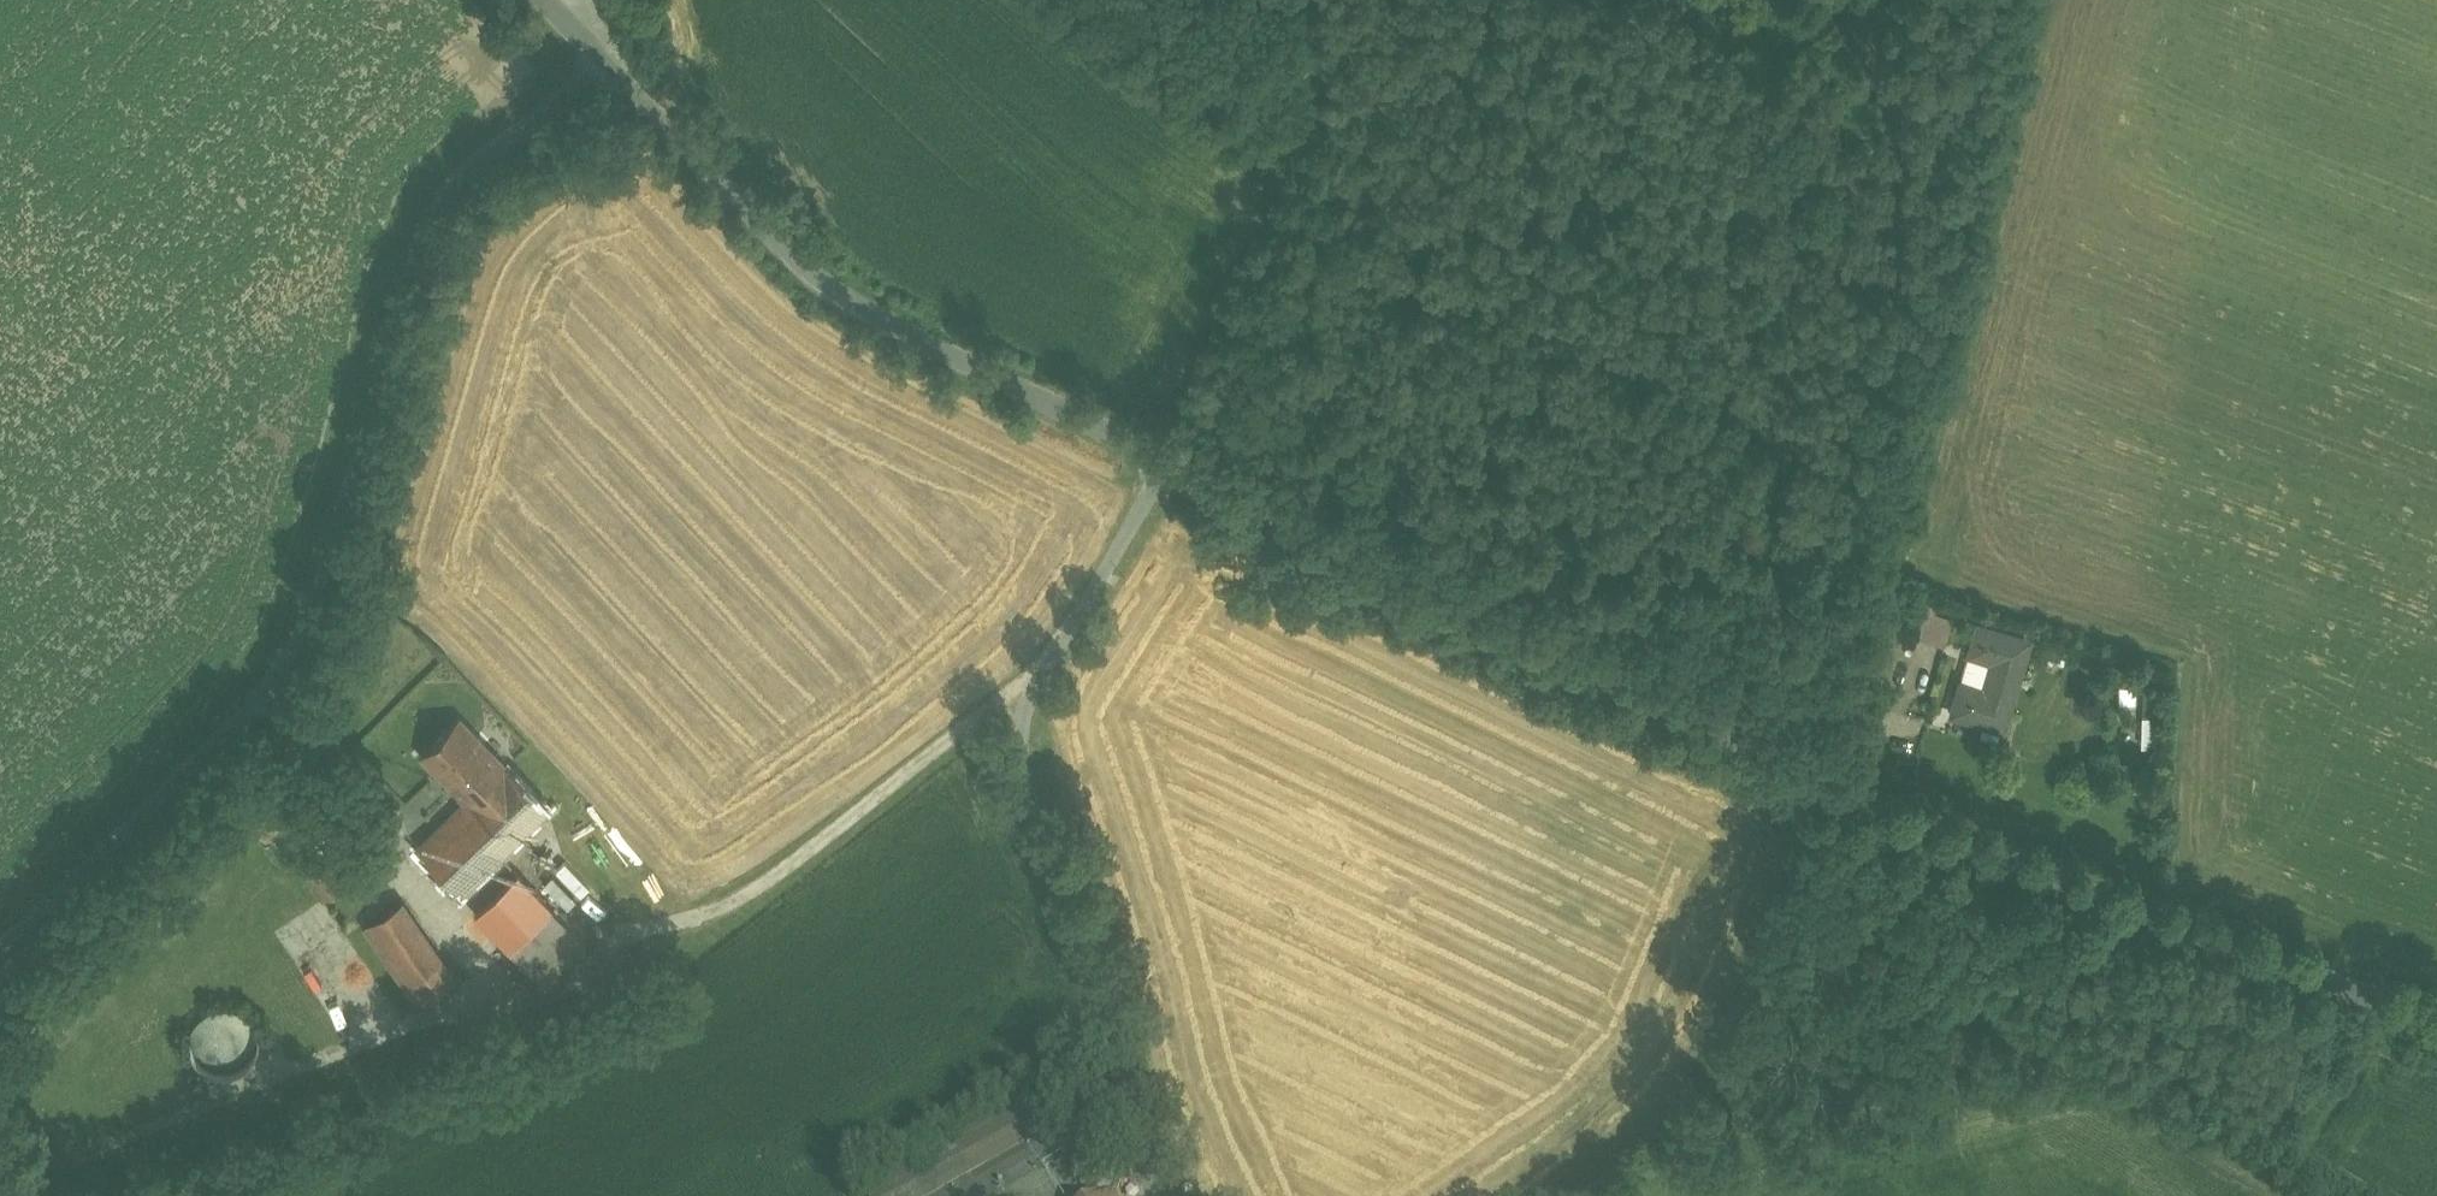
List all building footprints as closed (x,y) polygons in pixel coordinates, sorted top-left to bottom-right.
[(1968,655),(1987,659),(1982,683),(1959,678),(1952,715),(2009,726),(2027,632),(1975,622),(1968,655)] [(508,765),(461,717),(423,754),(469,801),(470,803),(508,765)] [(508,765),(470,803),(469,801),(421,848),(464,893),(551,809),(508,765)] [(588,943),(520,872),(478,913),(546,984),(588,943)] [(403,900),(366,925),(422,1005),(458,979),(403,900)] [(249,1016),(244,1013),(240,1011),(235,1009),(230,1008),(225,1008),(218,1009),(212,1012),(208,1014),(203,1017),(199,1021),(196,1026),(193,1032),(192,1036),(192,1040),(191,1045),(192,1050),(193,1054),(195,1059),(197,1063),(200,1067),(204,1070),(209,1073),(212,1075),(217,1077),(223,1078),(229,1078),(236,1077),(240,1076),(243,1074),(247,1071),(252,1067),(254,1064),(256,1062),(258,1059),(260,1054),(261,1050),(261,1046),(262,1042),(261,1038),(260,1033),(258,1029),(256,1025),(253,1021),(249,1016)] [(867,1190),(870,1195),(1077,1195),(1079,1195),(1026,1100),(867,1190)]
